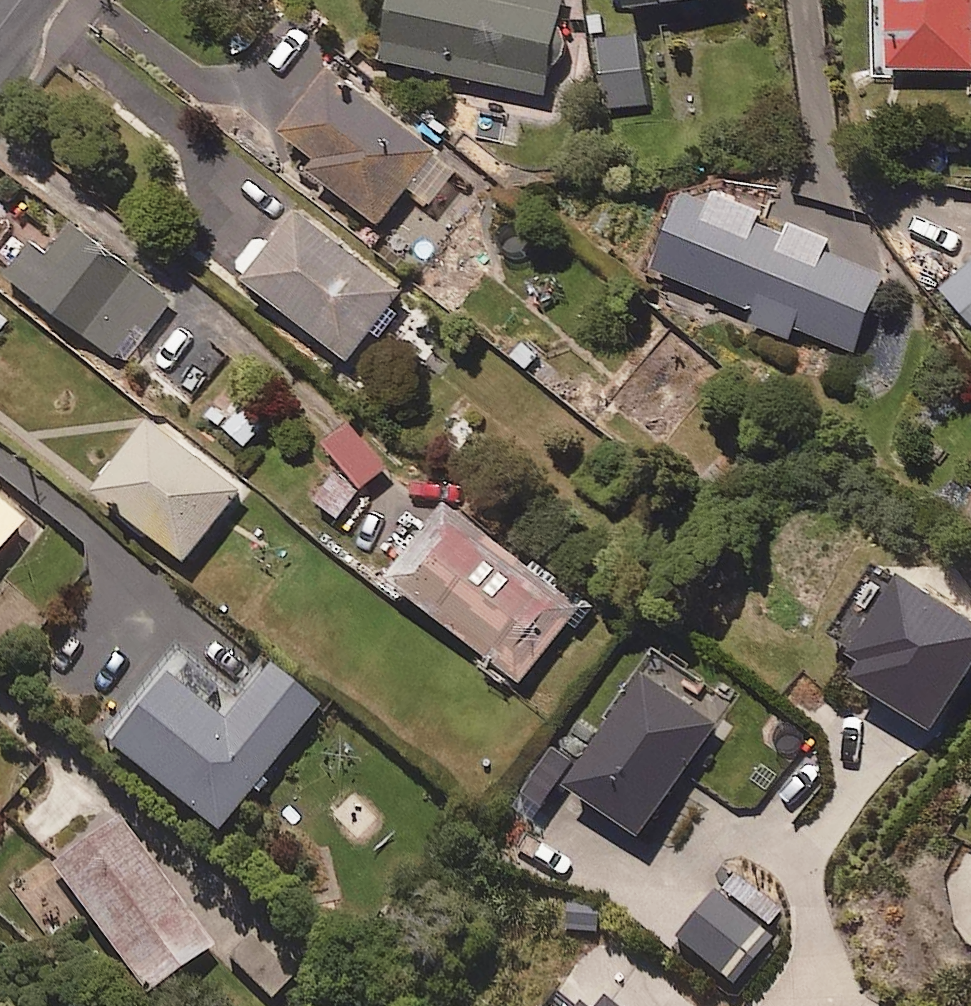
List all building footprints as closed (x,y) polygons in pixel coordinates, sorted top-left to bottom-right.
[(376,57),(543,92),(562,0),(387,0),(376,57)] [(885,65),(970,66),(970,0),(885,0),(885,65)] [(640,33),(597,36),(603,109),(645,105),(640,33)] [(459,165),(329,63),(280,125),(315,153),(307,163),(380,220),(408,184),(430,202),(459,165)] [(830,234),(685,174),(649,263),(758,308),(752,322),(788,336),(793,326),(851,350),(884,272),(824,247),(830,234)] [(403,288),(298,204),(245,271),(350,354),(403,288)] [(73,218),(21,282),(113,356),(165,291),(73,218)] [(935,281),(970,326),(970,253),(935,281)] [(244,394),(218,421),(246,448),(272,422),(244,394)] [(241,486),(150,413),(94,483),(186,556),(241,486)] [(387,462),(343,415),(315,441),(340,467),(314,492),(334,513),(387,462)] [(584,598),(448,493),(387,571),(523,677),(584,598)] [(959,511),(970,523),(970,498),(959,511)] [(0,500),(0,544),(21,517),(0,500)] [(225,686),(178,646),(104,736),(214,827),(316,704),(264,661),(236,694),(225,686)] [(715,688),(667,654),(652,676),(642,669),(568,775),(641,827),(716,721),(700,710),(715,688)] [(571,759),(552,746),(518,793),(537,806),(571,759)] [(211,942),(116,812),(21,882),(65,942),(93,921),(144,991),(211,942)] [(778,939),(712,884),(670,933),(737,988),(778,939)] [(300,968),(262,926),(230,955),(268,997),(300,968)]
